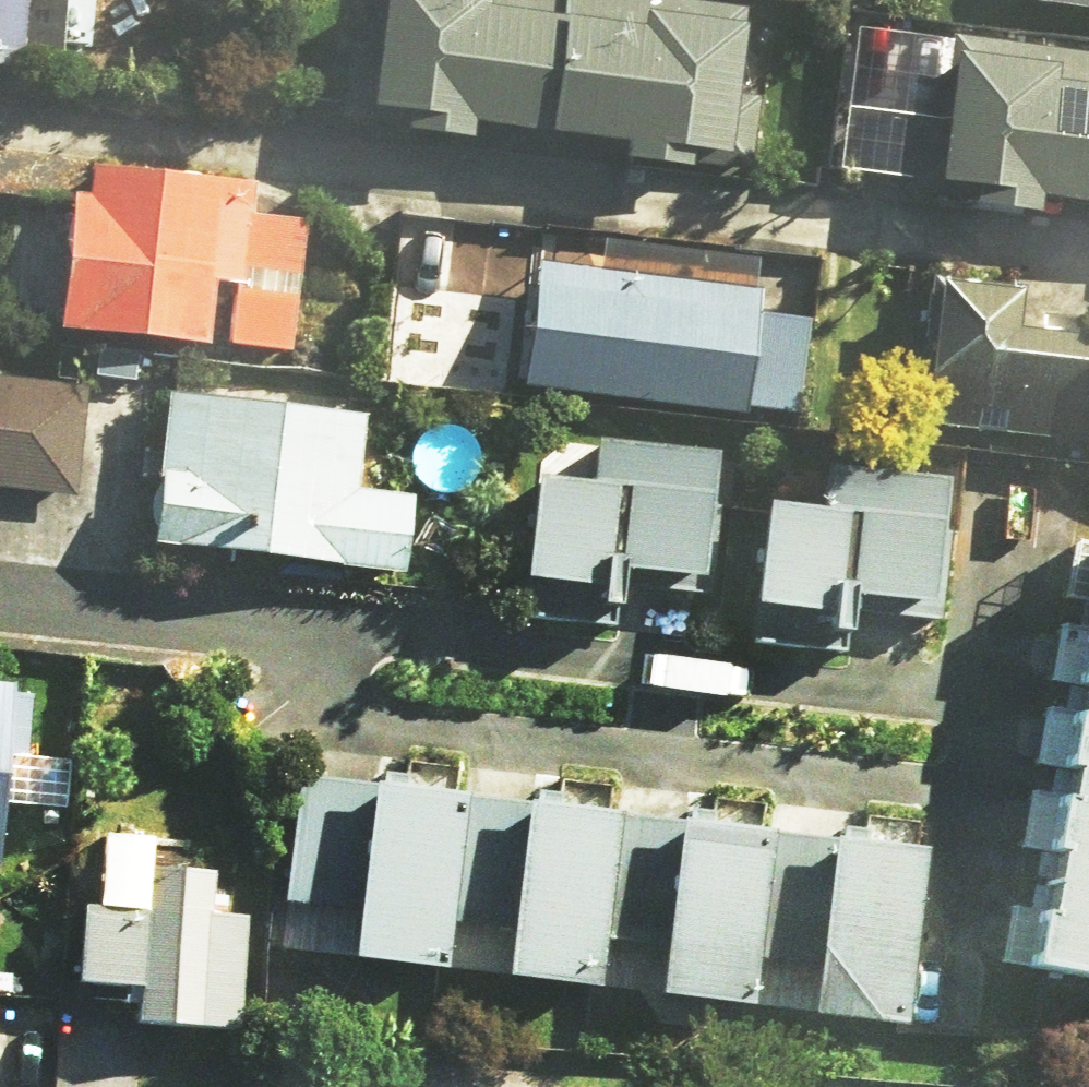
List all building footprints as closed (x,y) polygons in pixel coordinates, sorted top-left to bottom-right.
[(66,69),(74,0),(0,0),(0,62),(66,69)] [(674,0),(386,0),(381,48),(357,45),(348,123),(483,139),(486,120),(633,139),(630,159),(700,168),(703,149),(741,154),(759,27),(751,26),(753,11),(674,0)] [(957,32),(947,119),(924,116),(915,194),(1050,210),(1053,190),(1088,195),(1088,50),(957,32)] [(97,195),(81,193),(65,325),(217,343),(225,280),(244,282),(237,343),(296,351),(312,221),(259,214),(263,181),(101,161),(97,195)] [(768,287),(547,259),(531,383),(752,411),(753,405),(804,412),(816,317),(765,311),(768,287)] [(932,422),(1088,441),(1088,333),(1027,325),(1032,288),(949,278),(932,422)] [(81,496),(94,388),(0,377),(0,486),(81,496)] [(374,411),(176,387),(157,539),(412,570),(421,494),(365,487),(374,411)] [(602,477),(548,471),(537,574),(614,582),(612,597),(634,599),(638,566),(716,574),(729,448),(607,435),(602,477)] [(835,504),(779,498),(768,600),(841,607),(839,625),(864,627),(868,592),(950,600),(963,478),(839,465),(835,504)] [(0,679),(0,875),(8,876),(20,768),(20,755),(36,755),(37,694),(22,694),(22,682),(0,679)] [(1078,797),(1088,799),(1088,731),(1078,797)] [(458,965),(462,922),(477,793),(305,774),(291,901),(371,910),(366,954),(458,965)] [(629,810),(477,793),(462,922),(525,929),(520,973),(610,983),(615,941),(629,810)] [(1063,881),(1088,886),(1088,799),(1078,797),(1063,881)] [(785,828),(629,810),(615,941),(678,948),(673,993),(766,1004),(771,957),(785,828)] [(940,845),(785,828),(771,957),(831,964),(826,1010),(920,1021),(940,845)] [(162,835),(112,832),(108,902),(89,901),(85,979),(151,983),(149,1022),(244,1027),(251,912),(221,910),(224,869),(161,865),(162,835)] [(1049,965),(1088,972),(1088,886),(1063,881),(1049,965)]
